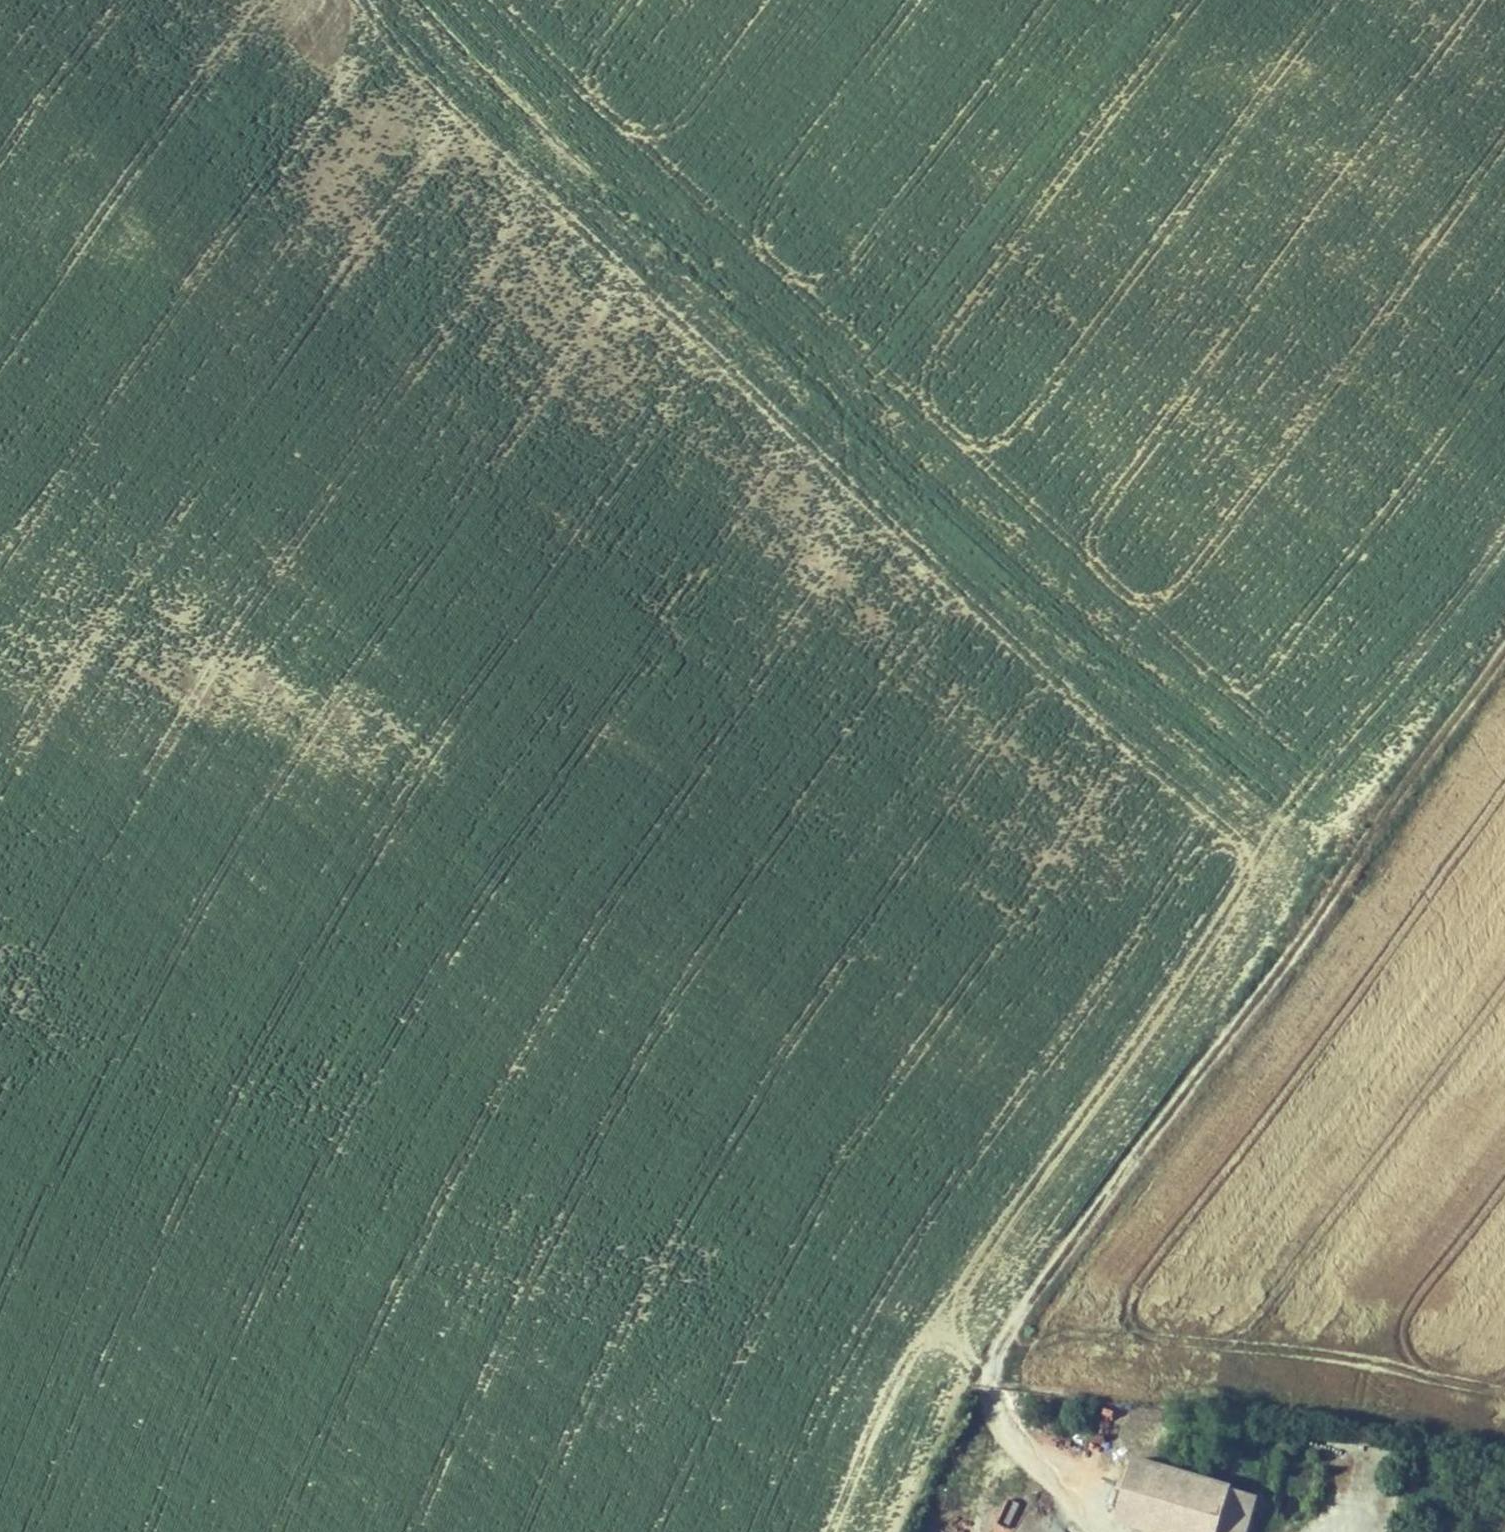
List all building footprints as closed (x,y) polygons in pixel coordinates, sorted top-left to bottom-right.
[(1153,1455),(1121,1447),(1104,1512),(1135,1520),(1153,1455)] [(1199,1466),(1153,1455),(1135,1520),(1182,1531),(1183,1531),(1199,1466)] [(1255,1480),(1199,1466),(1183,1531),(1241,1531),(1255,1480)]
